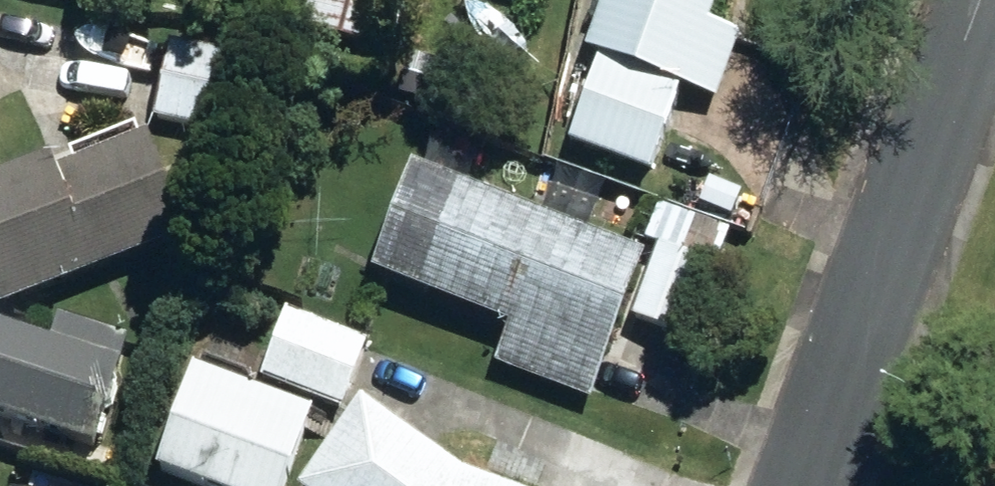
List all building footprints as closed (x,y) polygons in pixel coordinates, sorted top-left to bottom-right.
[(386,47),(399,0),(311,0),(305,25),(386,47)] [(657,172),(690,88),(722,100),(748,34),(718,23),(727,0),(614,0),(594,51),(609,57),(577,141),(657,172)] [(163,119),(234,133),(248,57),(176,44),(163,119)] [(9,306),(196,236),(161,140),(67,175),(60,159),(0,181),(0,283),(9,306)] [(685,174),(714,188),(728,155),(698,143),(685,174)] [(506,362),(601,399),(655,259),(426,171),(387,274),(520,325),(506,362)] [(641,319),(691,338),(719,268),(667,249),(641,319)] [(269,381),(350,411),(374,346),(292,316),(269,381)] [(108,451),(140,346),(71,326),(65,348),(9,331),(0,360),(0,417),(108,451)] [(212,485),(301,485),(326,415),(206,373),(171,471),(212,485)] [(476,478),(375,405),(315,485),(498,485),(476,478)]
